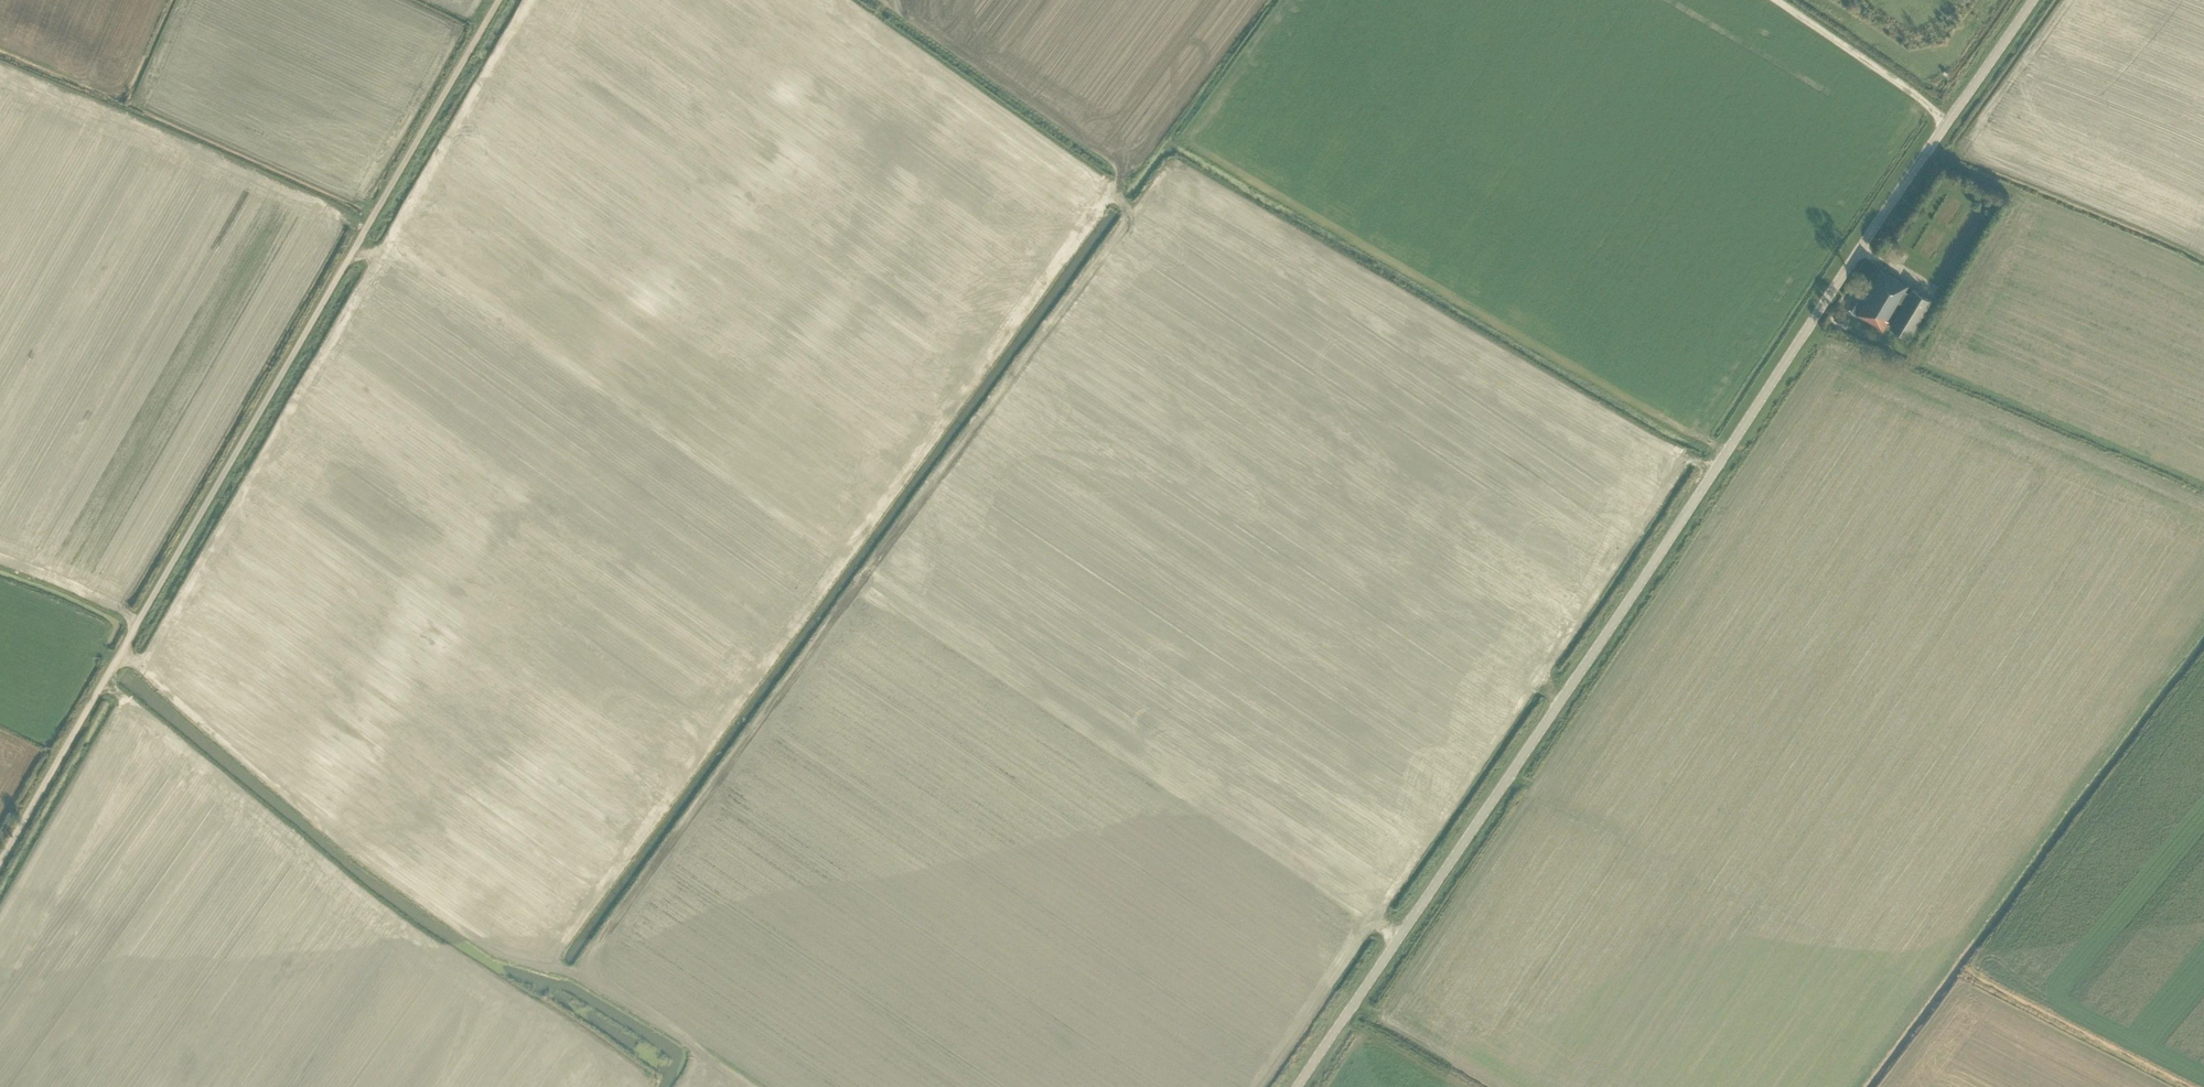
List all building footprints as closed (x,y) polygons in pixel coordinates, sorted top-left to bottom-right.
[(1861,296),(1852,311),(1883,330),(1900,301),(1904,304),(1890,326),(1909,337),(1931,299),(1913,288),(1910,293),(1906,290),(1909,286),(1880,269),(1863,297),(1861,296)]
